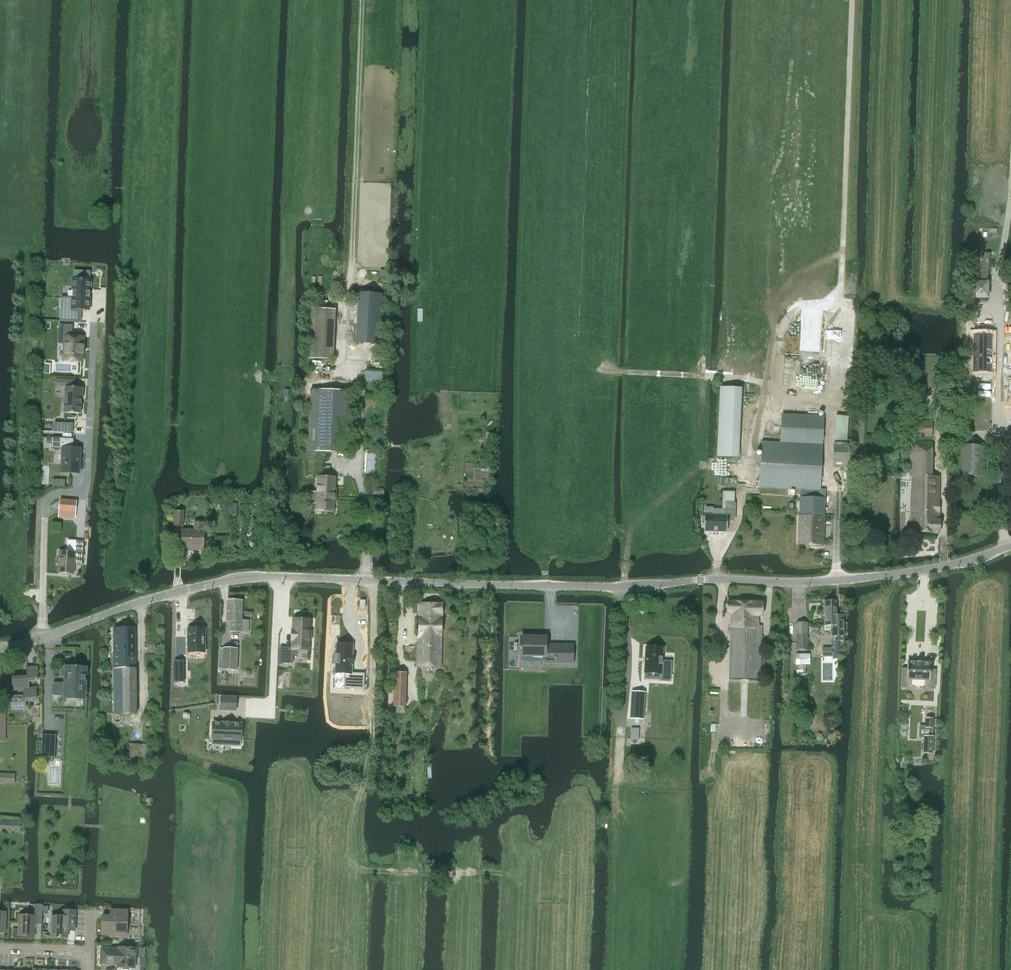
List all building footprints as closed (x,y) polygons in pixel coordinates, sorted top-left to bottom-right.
[(61,297),(60,320),(70,321),(71,315),(81,315),(82,310),(90,311),(91,298),(91,291),(91,279),(72,279),(71,297),(71,298),(61,297)] [(971,281),(971,299),(989,299),(989,281),(971,281)] [(358,293),(356,343),(380,344),(383,294),(358,293)] [(333,360),(336,309),(311,308),(309,359),(333,360)] [(59,325),(58,332),(64,332),(62,362),(85,363),(86,336),(73,336),(73,325),(59,325)] [(973,372),(991,372),(991,339),(973,338),(973,372)] [(56,379),(56,383),(65,383),(65,397),(66,397),(65,406),(64,406),(64,413),(82,414),(82,398),(84,398),(84,388),(76,388),(76,380),(56,379)] [(309,447),(309,460),(323,461),(323,451),(351,453),(354,390),(312,389),(310,426),(309,447)] [(857,444),(856,454),(869,455),(869,444),(865,444),(867,411),(858,411),(857,444)] [(756,456),(756,465),(761,466),(760,487),(800,489),(819,490),(820,490),(822,445),(820,445),(821,417),(782,415),(780,443),(762,442),(761,457),(756,456)] [(917,421),(917,437),(932,437),(932,421),(917,421)] [(72,424),(54,423),(54,432),(72,433),(72,424)] [(61,449),(60,473),(80,474),(82,451),(74,450),(74,438),(52,437),(51,449),(61,449)] [(929,532),(930,519),(929,519),(929,503),(928,503),(929,477),(921,477),(922,442),(902,442),(902,452),(901,452),(900,477),(903,477),(902,490),(905,490),(905,497),(901,497),(901,532),(929,532)] [(834,444),(833,467),(844,468),(845,456),(845,444),(834,444)] [(977,447),(954,446),(954,476),(977,477),(977,447)] [(310,504),(317,504),(317,511),(334,512),(334,496),(336,495),(336,491),(335,489),(335,477),(318,476),(317,491),(311,491),(310,504)] [(819,498),(819,490),(800,489),(799,516),(798,544),(823,545),(825,498),(819,498)] [(59,518),(65,519),(65,512),(76,513),(76,501),(60,500),(59,518)] [(223,512),(223,513),(237,513),(237,504),(236,504),(223,503),(223,508),(223,512)] [(702,517),(702,524),(704,524),(704,531),(727,532),(727,516),(734,516),(735,503),(726,503),(726,510),(713,509),(713,507),(705,507),(705,515),(704,515),(704,517),(702,517)] [(183,526),(183,512),(175,511),(175,526),(183,526)] [(204,550),(204,531),(203,531),(203,523),(194,523),(194,531),(182,530),(182,547),(197,548),(197,550),(204,550)] [(82,564),(83,541),(76,541),(68,540),(67,552),(59,551),(58,572),(74,574),(75,564),(82,564)] [(228,600),(227,622),(231,622),(231,632),(242,632),(242,620),(243,600),(228,600)] [(727,601),(726,612),(730,616),(731,616),(730,625),(729,679),(759,680),(761,626),(757,626),(757,616),(762,616),(762,602),(727,601)] [(836,601),(824,601),(824,630),(831,630),(831,641),(832,641),(832,650),(822,650),(822,657),(832,657),(832,659),(839,659),(839,641),(843,640),(842,616),(836,616),(836,601)] [(442,633),(443,603),(420,602),(417,665),(439,666),(441,633),(442,633)] [(280,647),(279,663),(293,663),(293,654),(298,654),(298,649),(309,650),(309,641),(312,641),(312,631),(310,631),(310,620),(294,619),(293,631),(292,640),(293,640),(292,648),(280,647)] [(807,623),(796,623),(796,650),(807,650),(807,623)] [(136,713),(136,628),(114,628),(114,713),(136,713)] [(205,628),(188,629),(188,652),(205,652),(205,628)] [(572,662),(572,646),(545,645),(546,638),(521,637),(521,648),(520,648),(520,650),(521,650),(521,655),(545,656),(544,662),(572,662)] [(334,655),(333,664),(336,664),(335,673),(346,674),(346,687),(365,688),(365,673),(353,672),(354,645),(337,644),(336,655),(334,655)] [(643,672),(644,672),(661,673),(661,680),(661,681),(671,681),(672,661),(663,661),(664,647),(645,646),(643,672)] [(239,648),(225,648),(224,669),(238,669),(239,648)] [(795,665),(795,673),(806,673),(806,664),(810,664),(810,654),(796,654),(795,665)] [(184,661),(174,662),(174,682),(184,681),(184,661)] [(901,687),(907,687),(910,684),(910,679),(925,680),(925,685),(928,688),(934,689),(935,670),(930,670),(930,663),(921,662),(916,661),(916,662),(907,662),(907,669),(902,669),(901,687)] [(53,683),(53,695),(63,696),(63,700),(87,701),(88,669),(76,669),(77,665),(62,665),(62,677),(64,677),(64,683),(53,683)] [(37,667),(28,667),(28,677),(13,677),(14,689),(18,689),(19,696),(12,697),(12,709),(26,708),(25,700),(37,700),(36,688),(29,688),(29,681),(38,680),(37,667)] [(394,699),(393,706),(405,707),(406,700),(407,673),(395,673),(394,699)] [(631,691),(629,718),(643,719),(645,692),(631,691)] [(222,696),(221,710),(236,711),(237,697),(222,696)] [(919,726),(918,738),(924,738),(923,753),(932,754),(933,754),(934,736),(932,736),(932,728),(933,719),(926,718),(925,726),(919,726)] [(213,722),(212,738),(232,739),(231,746),(241,746),(241,740),(242,724),(233,723),(233,722),(224,722),(224,723),(213,722)] [(43,733),(42,733),(41,756),(40,756),(40,757),(54,758),(55,758),(56,736),(57,736),(57,735),(43,734),(43,733)] [(130,744),(129,761),(145,761),(145,744),(130,744)] [(4,784),(15,784),(15,774),(0,773),(0,783),(4,784)] [(42,924),(43,904),(35,904),(35,915),(19,915),(18,936),(34,936),(35,924),(42,924)] [(102,915),(102,935),(113,935),(127,935),(127,929),(128,910),(113,909),(113,916),(102,915)] [(52,916),(51,936),(68,937),(68,931),(75,931),(76,911),(69,910),(68,916),(62,916),(52,916)] [(136,957),(136,947),(118,947),(118,949),(101,948),(101,961),(117,962),(117,967),(132,968),(132,957),(136,957)]
